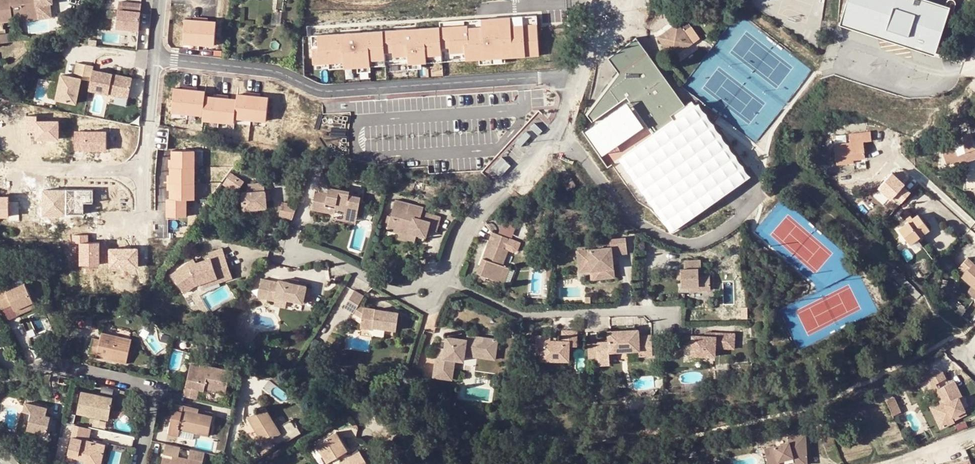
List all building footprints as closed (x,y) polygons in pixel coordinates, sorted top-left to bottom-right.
[(36,0),(0,0),(0,21),(13,20),(13,17),(21,16),(37,14),(36,0)] [(839,25),(932,56),(947,9),(922,0),(847,0),(839,25)] [(138,29),(141,3),(118,1),(116,27),(138,29)] [(672,57),(692,43),(684,32),(692,26),(683,14),(676,19),(678,22),(657,37),(672,57)] [(539,55),(537,15),(440,22),(440,27),(312,36),(314,64),(343,61),(344,68),(370,66),(369,59),(388,57),(389,65),(426,62),(426,55),(441,54),(441,62),(539,55)] [(185,19),(183,43),(199,44),(201,17),(194,17),(193,20),(185,19)] [(208,18),(201,17),(199,44),(215,45),(216,21),(208,21),(208,18)] [(9,32),(0,33),(0,40),(10,39),(9,32)] [(621,157),(672,229),(747,175),(696,103),(672,120),(670,116),(686,105),(634,33),(606,54),(617,70),(586,116),(591,124),(626,100),(651,135),(621,157)] [(89,69),(90,65),(73,62),(70,76),(57,74),(52,98),(72,102),(77,78),(87,80),(89,69)] [(128,78),(89,69),(87,80),(85,89),(107,93),(124,97),(128,78)] [(174,88),(172,111),(188,113),(190,86),(183,86),(183,89),(174,88)] [(197,87),(190,86),(188,113),(203,114),(205,96),(206,91),(197,90),(197,87)] [(236,99),(235,117),(250,119),(253,93),(246,92),(245,95),(237,94),(236,99)] [(260,93),(253,93),(250,119),(266,120),(268,97),(260,96),(260,93)] [(203,114),(203,119),(218,121),(221,95),(214,94),(213,97),(205,96),(203,114)] [(228,95),(221,95),(218,121),(234,122),(235,117),(236,99),(228,98),(228,95)] [(626,104),(594,127),(609,150),(642,127),(626,104)] [(38,117),(24,117),(24,133),(34,133),(35,141),(57,141),(57,123),(38,123),(38,117)] [(850,159),(853,159),(865,158),(863,141),(871,140),(870,132),(849,135),(850,143),(835,145),(837,164),(850,162),(850,159)] [(105,133),(72,133),(72,151),(105,151),(105,133)] [(956,149),(955,145),(942,150),(947,164),(959,160),(961,165),(970,162),(969,160),(974,158),(974,146),(971,134),(960,138),(962,143),(963,146),(956,149)] [(173,159),(173,166),(194,166),(194,150),(173,150),(173,159)] [(167,175),(168,182),(194,182),(194,166),(173,166),(171,166),(171,175),(167,175)] [(233,170),(224,182),(237,191),(246,180),(233,170)] [(345,214),(358,216),(361,197),(350,195),(351,191),(340,189),(343,176),(323,173),(320,185),(329,188),(328,192),(316,190),(313,208),(325,210),(326,206),(336,207),(335,212),(345,214)] [(902,202),(911,193),(903,186),(905,184),(892,173),(879,187),(891,199),(895,195),(902,202)] [(964,190),(974,188),(974,175),(962,174),(964,190)] [(290,190),(301,194),(306,180),(292,176),(290,190)] [(567,189),(576,184),(571,176),(562,181),(567,189)] [(243,191),(245,208),(268,206),(267,193),(266,181),(250,182),(251,191),(243,191)] [(171,190),(171,198),(186,198),(194,198),(194,182),(168,182),(168,190),(171,190)] [(92,192),(64,192),(64,193),(65,216),(82,216),(82,205),(92,205),(92,192)] [(65,216),(64,193),(42,193),(42,217),(65,217),(65,216)] [(168,198),(168,218),(177,218),(177,216),(186,216),(186,198),(171,198),(168,198)] [(0,199),(0,219),(7,219),(7,223),(18,223),(18,204),(7,204),(7,199),(0,199)] [(292,218),(297,204),(282,199),(280,214),(292,218)] [(400,232),(417,236),(417,233),(426,236),(428,228),(437,231),(441,217),(422,211),(421,214),(408,211),(410,203),(396,199),(388,228),(400,232)] [(913,219),(909,223),(904,226),(899,230),(910,244),(920,236),(929,229),(918,215),(913,219)] [(506,264),(503,263),(507,253),(503,251),(509,235),(493,229),(478,270),(486,274),(500,279),(506,264)] [(415,243),(417,236),(400,232),(399,238),(415,243)] [(503,251),(507,253),(512,255),(517,238),(509,235),(503,251)] [(920,236),(910,244),(912,247),(922,239),(920,236)] [(72,245),(79,245),(79,267),(99,267),(99,245),(87,245),(86,237),(72,237),(72,245)] [(612,263),(612,254),(616,253),(626,253),(625,238),(611,239),(611,246),(577,249),(578,262),(589,262),(590,269),(593,269),(594,277),(614,276),(612,263)] [(186,282),(189,288),(198,282),(203,280),(218,275),(219,280),(233,275),(223,247),(209,252),(211,257),(197,262),(188,265),(186,263),(172,273),(181,286),(186,282)] [(137,251),(109,251),(109,269),(137,269),(137,251)] [(974,288),(974,265),(967,259),(958,269),(963,274),(961,276),(972,286),(974,288)] [(682,285),(690,285),(695,285),(695,289),(710,289),(710,275),(699,275),(699,268),(701,268),(701,260),(686,260),(685,268),(681,268),(682,285)] [(589,262),(578,262),(579,270),(590,269),(589,262)] [(505,281),(511,265),(506,264),(500,279),(505,281)] [(203,280),(205,285),(219,280),(218,275),(203,280)] [(263,277),(258,296),(266,298),(271,279),(263,277)] [(305,295),(307,287),(307,285),(299,283),(291,281),(279,278),(279,281),(271,279),(266,298),(275,300),(276,296),(303,302),(305,295)] [(0,289),(0,309),(12,304),(13,306),(32,298),(25,282),(7,291),(5,287),(0,289)] [(181,286),(184,291),(189,288),(186,282),(181,286)] [(354,310),(358,304),(363,295),(352,290),(343,306),(353,312),(354,310)] [(14,309),(33,301),(32,298),(13,306),(14,309)] [(358,304),(354,310),(362,314),(364,307),(358,304)] [(364,307),(362,314),(360,327),(373,329),(373,326),(396,329),(399,312),(364,307)] [(559,354),(569,354),(569,344),(577,345),(577,329),(563,329),(562,339),(557,339),(551,339),(551,336),(551,334),(536,333),(535,353),(536,353),(537,353),(538,353),(539,354),(540,355),(541,357),(541,358),(559,358),(559,354)] [(650,342),(639,342),(639,339),(639,329),(608,330),(608,340),(597,341),(599,363),(609,362),(609,350),(639,349),(640,359),(650,359),(650,342)] [(240,341),(243,336),(235,331),(231,337),(240,341)] [(736,347),(735,331),(721,332),(721,336),(706,336),(694,337),(694,356),(716,356),(715,346),(721,345),(721,347),(736,347)] [(126,362),(131,339),(102,332),(100,339),(93,338),(90,351),(97,353),(97,355),(106,357),(113,359),(126,362)] [(487,354),(489,337),(467,334),(466,338),(448,334),(446,347),(444,355),(436,355),(433,373),(452,376),(455,357),(463,358),(464,354),(465,350),(487,354)] [(494,358),(497,338),(489,337),(487,354),(465,350),(464,354),(494,358)] [(444,355),(446,347),(438,346),(436,355),(444,355)] [(190,364),(184,395),(197,398),(198,389),(199,386),(204,387),(225,392),(230,370),(200,363),(200,366),(190,364)] [(941,375),(928,383),(931,389),(934,387),(944,381),(941,375)] [(954,422),(952,419),(965,413),(958,401),(962,399),(954,385),(938,393),(945,407),(935,413),(939,420),(936,422),(942,432),(955,425),(954,422)] [(934,387),(931,389),(940,406),(931,411),(936,422),(939,420),(935,413),(945,407),(938,393),(934,387)] [(77,413),(93,416),(95,412),(109,416),(112,398),(81,391),(77,413)] [(887,401),(894,415),(901,412),(895,397),(887,401)] [(46,415),(47,408),(25,403),(24,410),(30,411),(27,429),(46,433),(50,416),(46,415)] [(174,403),(168,433),(178,436),(195,439),(196,432),(208,435),(212,415),(183,409),(183,405),(174,403)] [(183,405),(183,409),(212,415),(213,411),(183,405)] [(264,443),(281,432),(265,406),(248,417),(264,443)] [(954,422),(966,416),(965,413),(952,419),(954,422)] [(100,463),(101,463),(105,445),(87,441),(90,427),(75,424),(72,438),(67,463),(69,463),(78,463),(79,459),(86,461),(100,463)] [(749,432),(751,437),(751,440),(766,437),(765,430),(749,432)] [(336,431),(314,445),(320,454),(326,463),(347,450),(336,431)] [(765,448),(769,463),(796,463),(807,463),(805,434),(788,435),(789,441),(765,448)] [(166,451),(181,454),(183,446),(167,443),(166,451)] [(189,459),(172,455),(172,458),(163,456),(162,463),(202,463),(202,461),(205,451),(191,448),(189,459)] [(359,451),(340,463),(341,463),(368,463),(359,451)] [(320,463),(324,463),(326,463),(320,454),(318,455),(315,457),(320,463)]
